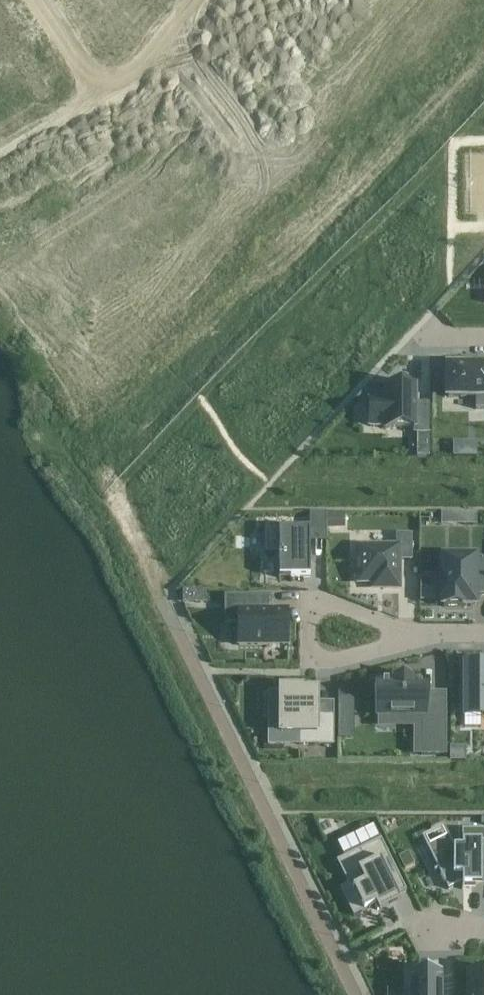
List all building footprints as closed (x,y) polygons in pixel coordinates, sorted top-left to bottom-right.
[(447,367),(447,397),(476,397),(476,409),(483,409),(483,367),(447,367)] [(369,401),(369,425),(385,425),(385,427),(414,427),(414,433),(429,433),(429,404),(416,404),(416,385),(385,385),(385,401),(369,401)] [(466,513),(466,525),(477,525),(477,513),(466,513)] [(265,530),(265,554),(280,554),(280,578),(310,578),(310,530),(265,530)] [(359,547),(359,582),(374,582),(374,588),(399,588),(399,560),(412,560),(411,535),(397,535),(397,547),(359,547)] [(440,596),(444,596),(444,607),(460,607),(463,607),(463,604),(475,604),(475,595),(483,595),(483,562),(475,562),(475,559),(444,559),(444,580),(440,580),(440,596)] [(197,591),(197,603),(207,603),(207,591),(197,591)] [(265,598),(271,598),(271,596),(225,596),(225,623),(238,623),(238,645),(288,645),(288,610),(271,610),(271,608),(266,608),(265,598)] [(483,712),(483,664),(465,664),(465,663),(464,663),(464,712),(483,712)] [(421,755),(445,755),(445,693),(444,693),(444,698),(426,698),(426,688),(411,688),(411,678),(395,678),(395,681),(378,681),(378,715),(404,715),(404,720),(421,720),(421,755)] [(300,734),(300,745),(333,745),(333,716),(317,716),(317,703),(317,691),(302,691),(302,690),(281,690),(281,693),(269,693),(269,712),(281,712),(281,734),(300,734)] [(466,747),(450,747),(450,761),(466,761),(466,747)] [(450,838),(444,826),(422,837),(428,849),(438,869),(434,871),(435,871),(438,870),(448,890),(462,883),(462,886),(462,890),(464,890),(464,886),(483,886),(483,830),(462,830),(462,847),(454,847),(450,838)] [(337,861),(348,885),(340,889),(353,916),(375,906),(379,913),(402,902),(398,895),(406,891),(381,839),(337,861)] [(408,994),(439,994),(439,993),(442,993),(442,971),(410,971),(410,990),(408,990),(408,994)] [(468,971),(468,994),(483,994),(483,971),(468,971)]
